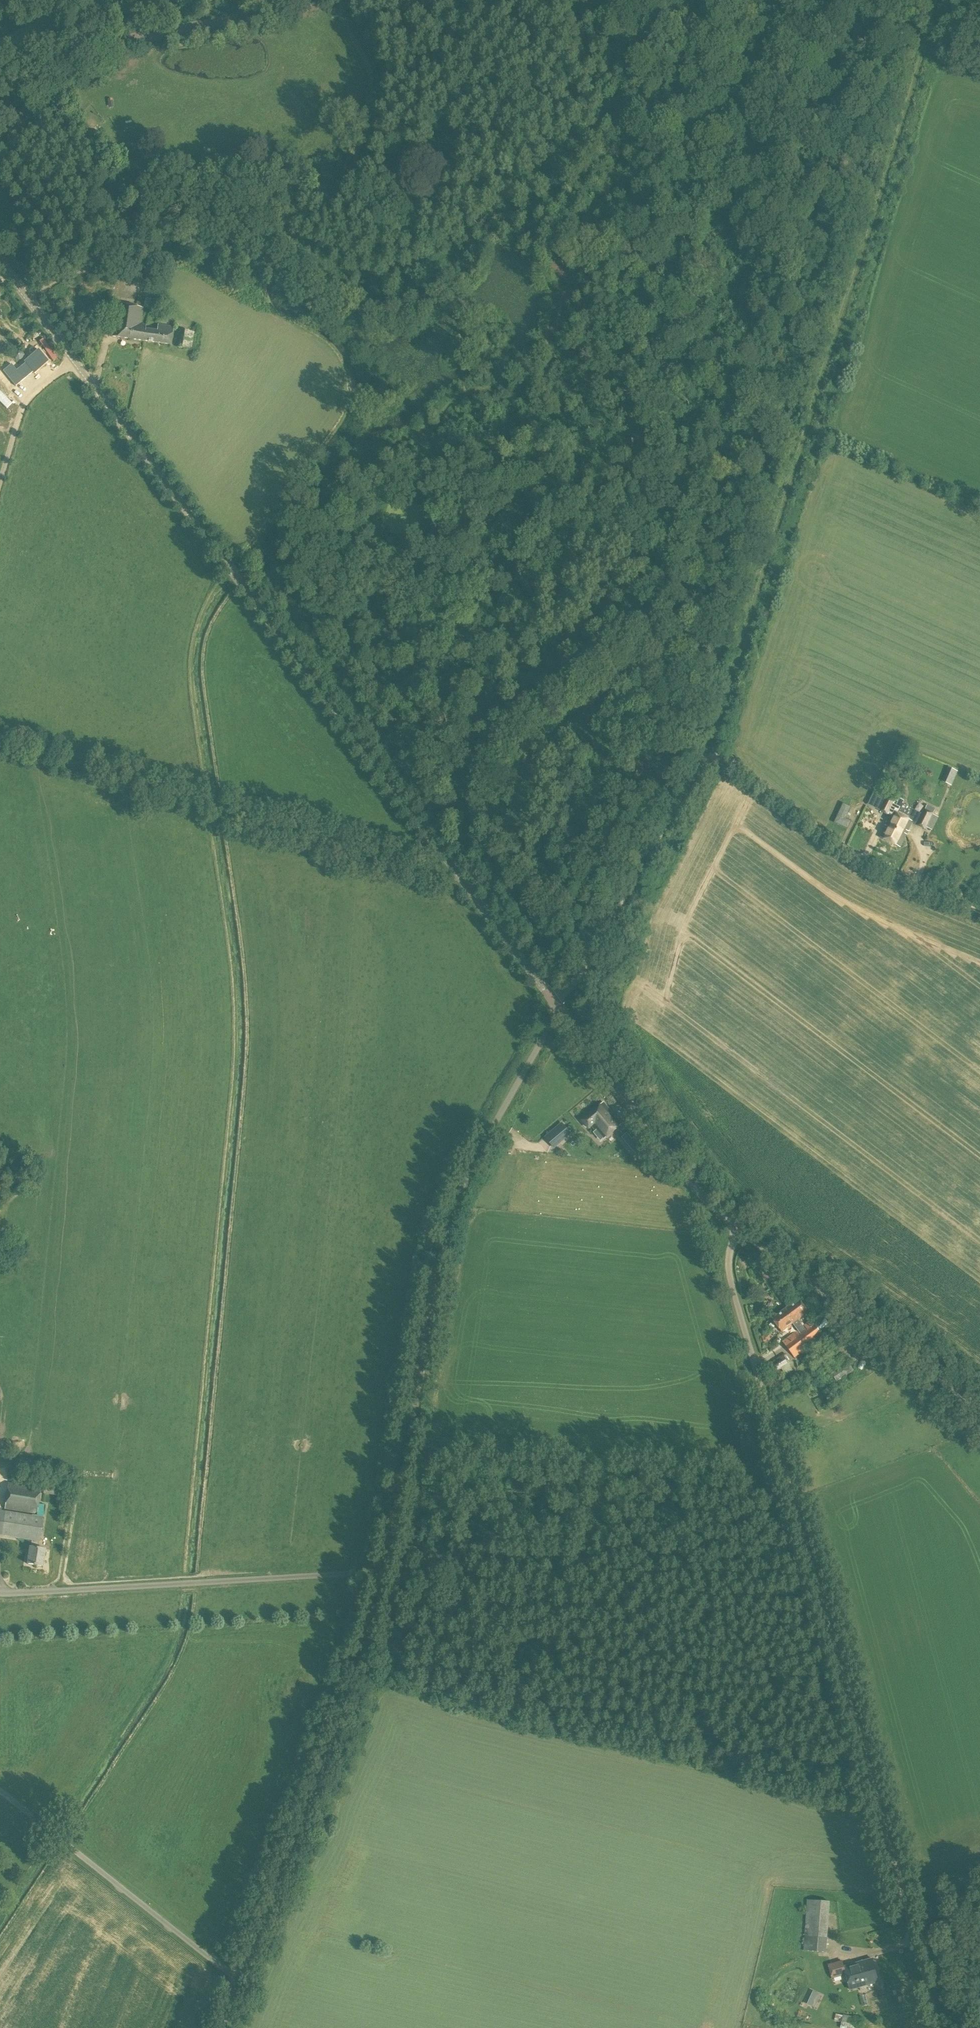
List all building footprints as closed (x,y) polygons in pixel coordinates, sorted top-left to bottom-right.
[(171,280),(174,289),(191,285),(190,280),(196,279),(195,274),(171,280)] [(138,340),(140,324),(143,307),(116,303),(111,336),(138,340)] [(140,324),(138,340),(171,345),(173,327),(158,325),(157,331),(145,329),(145,325),(140,324)] [(192,348),(193,331),(180,330),(179,346),(192,348)] [(56,356),(47,343),(41,347),(51,360),(56,356)] [(24,361),(25,362),(17,369),(12,363),(3,370),(16,386),(33,371),(34,373),(48,361),(38,349),(24,361)] [(22,352),(22,351),(21,351),(20,350),(19,350),(18,350),(17,350),(17,351),(16,351),(15,351),(15,352),(14,350),(13,351),(12,353),(12,355),(14,356),(14,357),(14,358),(15,358),(15,359),(16,359),(16,360),(17,360),(18,360),(19,360),(20,360),(21,360),(22,359),(23,358),(23,357),(24,357),(24,356),(24,355),(24,354),(23,354),(23,353),(23,352),(22,352)] [(948,767),(944,778),(953,782),(958,771),(948,767)] [(890,816),(886,824),(906,834),(911,822),(918,825),(926,829),(933,815),(932,815),(936,808),(927,804),(924,811),(923,810),(919,819),(910,815),(908,819),(898,814),(903,804),(905,800),(896,796),(894,801),(887,814),(890,816)] [(886,797),(879,811),(887,815),(887,814),(894,801),(886,797)] [(912,809),(913,809),(903,804),(898,814),(908,819),(910,815),(913,809),(912,809)] [(900,847),(906,834),(886,824),(880,837),(900,847)] [(622,1124),(604,1102),(601,1105),(600,1104),(580,1120),(588,1130),(592,1127),(603,1140),(606,1137),(607,1138),(620,1127),(619,1126),(622,1124)] [(563,1136),(556,1127),(544,1137),(552,1146),(563,1136)] [(627,1132),(621,1137),(635,1154),(645,1145),(636,1135),(632,1138),(627,1132)] [(793,1323),(798,1319),(808,1312),(799,1299),(772,1319),(781,1331),(793,1323)] [(798,1319),(793,1323),(801,1334),(794,1340),(791,1336),(783,1342),(794,1357),(823,1336),(811,1320),(804,1326),(807,1330),(806,1330),(798,1319)] [(767,1334),(761,1337),(764,1344),(771,1340),(767,1334)] [(767,1343),(770,1348),(776,1344),(773,1339),(767,1343)] [(775,1373),(791,1362),(786,1355),(770,1365),(775,1373)] [(45,1505),(38,1504),(41,1487),(8,1482),(4,1510),(36,1515),(36,1516),(1,1510),(2,1508),(0,1508),(0,1536),(31,1540),(30,1547),(29,1547),(27,1564),(42,1566),(44,1549),(38,1548),(45,1505)] [(60,1496),(62,1485),(44,1483),(43,1494),(60,1496)] [(826,1952),(830,1902),(807,1900),(804,1950),(826,1952)] [(878,1982),(872,1959),(844,1967),(842,1961),(828,1964),(832,1978),(845,1974),(850,1990),(878,1982)] [(821,1994),(813,1991),(807,2004),(815,2008),(821,1994)] [(836,2014),(834,2021),(841,2022),(841,2025),(854,2027),(860,2027),(860,2026),(861,2020),(862,2020),(862,2018),(843,2015),(836,2014)]
